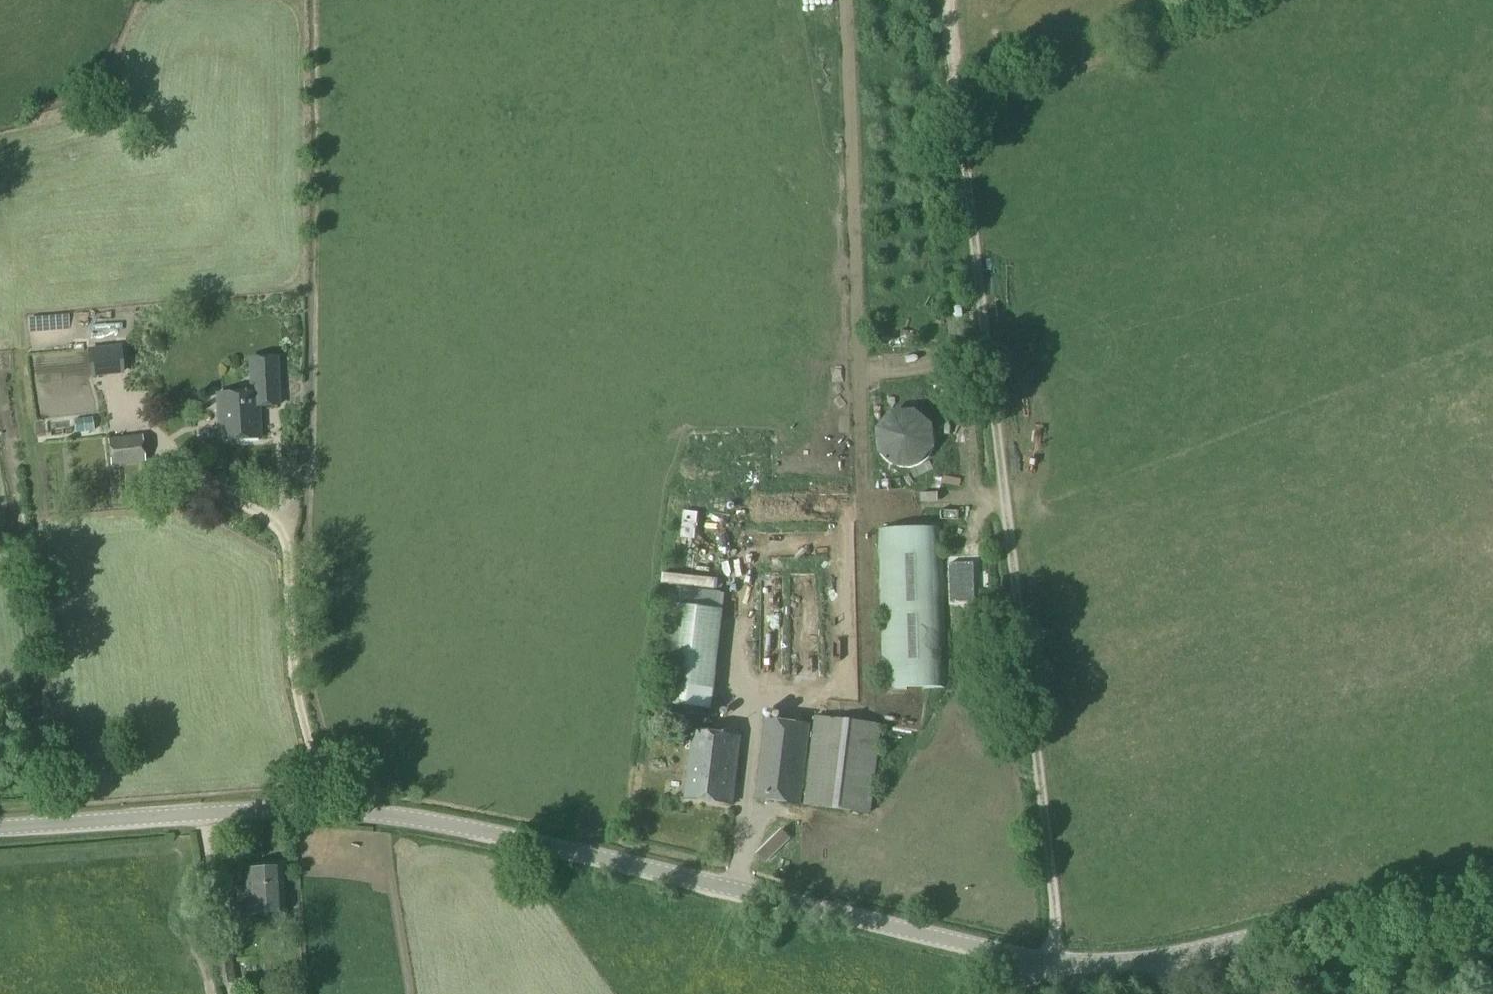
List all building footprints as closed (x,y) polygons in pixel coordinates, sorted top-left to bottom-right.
[(101,342),(120,341),(119,326),(70,328),(70,336),(101,335),(101,342)] [(88,350),(91,376),(123,372),(120,346),(88,350)] [(217,394),(219,441),(260,439),(258,407),(278,406),(276,357),(250,359),(251,393),(217,394)] [(926,461),(932,454),(935,447),(937,438),(936,430),(933,422),(927,415),(920,411),(912,408),(903,408),(895,410),(888,414),(882,421),(879,428),(877,437),(878,445),(881,453),(887,460),(894,464),(902,467),(910,467),(919,465),(926,461)] [(93,431),(91,418),(73,420),(75,434),(93,431)] [(107,440),(110,467),(145,463),(142,436),(107,440)] [(879,529),(885,690),(944,688),(939,527),(879,529)] [(661,704),(710,710),(721,610),(672,605),(661,704)] [(522,680),(537,667),(531,660),(516,673),(522,680)] [(804,806),(871,814),(881,724),(815,717),(804,806)] [(755,800),(801,806),(810,725),(765,719),(755,800)] [(684,799),(732,804),(740,737),(692,731),(684,799)] [(284,921),(281,869),(245,870),(246,890),(237,890),(237,900),(217,901),(219,925),(284,921)] [(212,940),(218,986),(235,983),(227,938),(212,940)]
